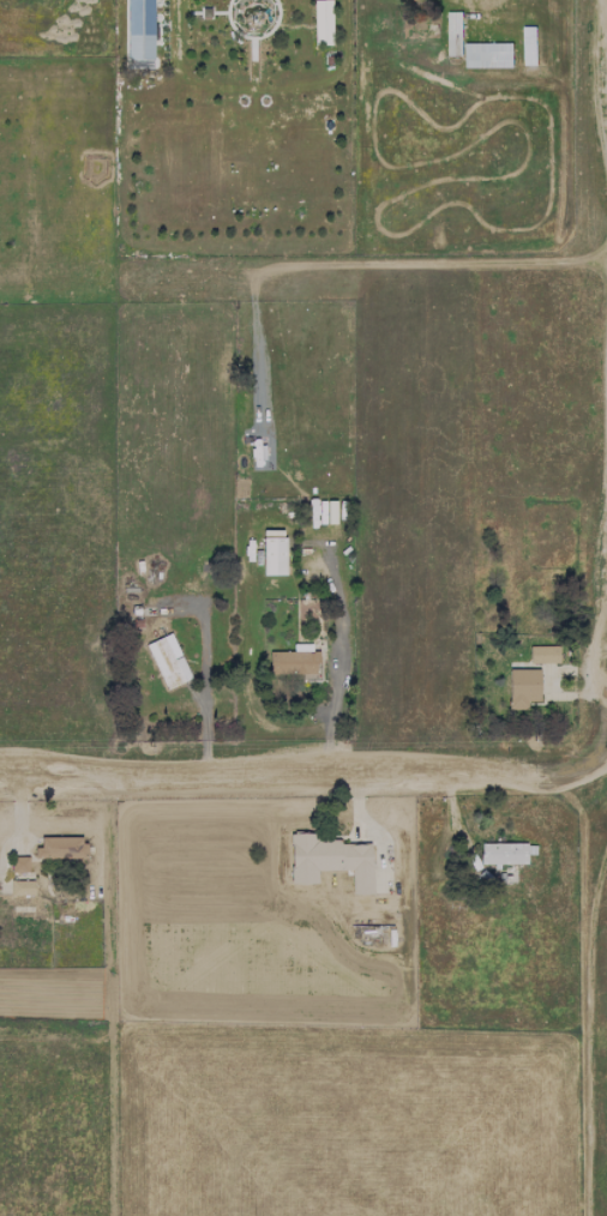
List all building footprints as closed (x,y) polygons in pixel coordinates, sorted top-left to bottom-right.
[(127,60),(152,60),(153,0),(127,0),(127,60)] [(462,56),(462,12),(447,12),(448,56),(462,56)] [(535,27),(523,27),(524,65),(536,65),(535,27)] [(465,67),(512,67),(512,43),(464,44),(465,67)] [(285,537),(263,538),(263,575),(285,575),(285,537)] [(166,689),(191,678),(171,633),(146,644),(166,689)] [(317,675),(318,651),(304,650),(304,645),(299,645),(299,652),(270,651),(270,673),(317,675)] [(559,645),(529,646),(530,664),(559,662),(559,645)] [(527,709),(527,701),(539,701),(539,669),(509,669),(509,709),(527,709)] [(84,836),(37,838),(37,859),(85,857),(84,836)] [(290,840),(291,884),(317,884),(317,870),(351,870),(352,895),(372,894),(371,838),(290,840)] [(526,843),(480,843),(480,864),(493,864),(493,865),(527,864),(526,843)] [(28,873),(29,857),(11,857),(11,873),(28,873)] [(34,895),(33,880),(10,881),(10,895),(34,895)]
